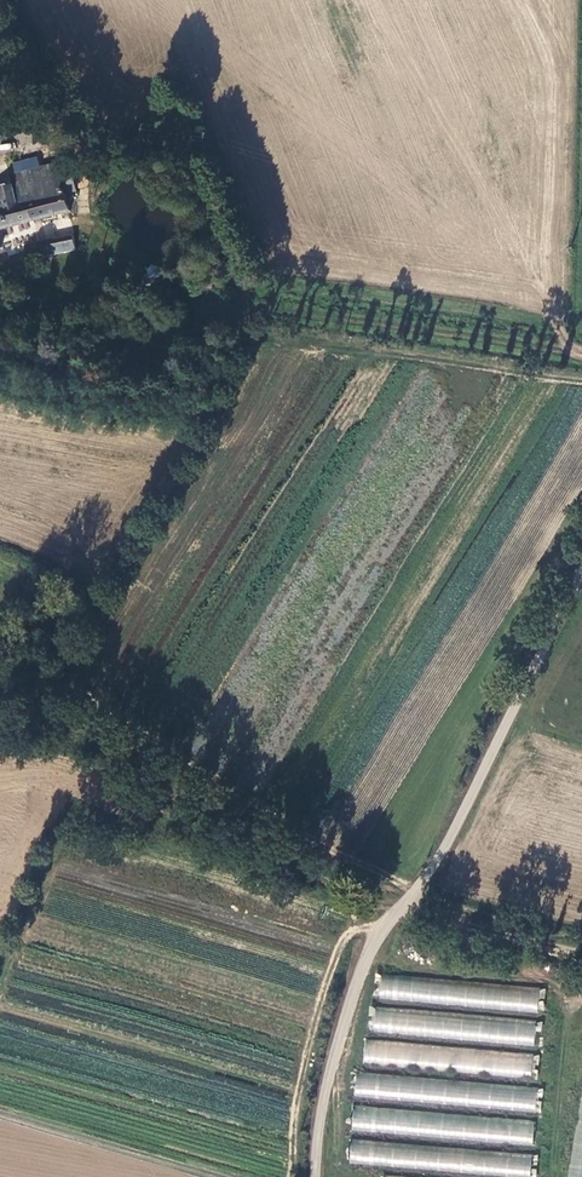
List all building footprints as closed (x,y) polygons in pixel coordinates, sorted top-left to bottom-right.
[(47,185),(44,176),(36,179),(38,186),(30,188),(27,177),(18,180),(21,191),(15,193),(13,186),(0,189),(0,232),(70,214),(65,193),(75,191),(71,178),(47,185)] [(72,241),(24,249),(27,264),(75,256),(72,241)] [(170,810),(161,804),(157,811),(166,817),(170,810)] [(380,973),(378,999),(537,1016),(540,990),(380,973)] [(536,1021),(375,1007),(373,1032),(534,1046),(536,1021)] [(533,1053),(365,1040),(363,1065),(531,1078),(533,1053)] [(535,1112),(537,1088),(356,1072),(354,1096),(535,1112)] [(534,1121),(354,1105),(351,1130),(532,1146),(534,1121)] [(349,1163),(527,1176),(530,1176),(532,1154),(351,1140),(349,1163)]
